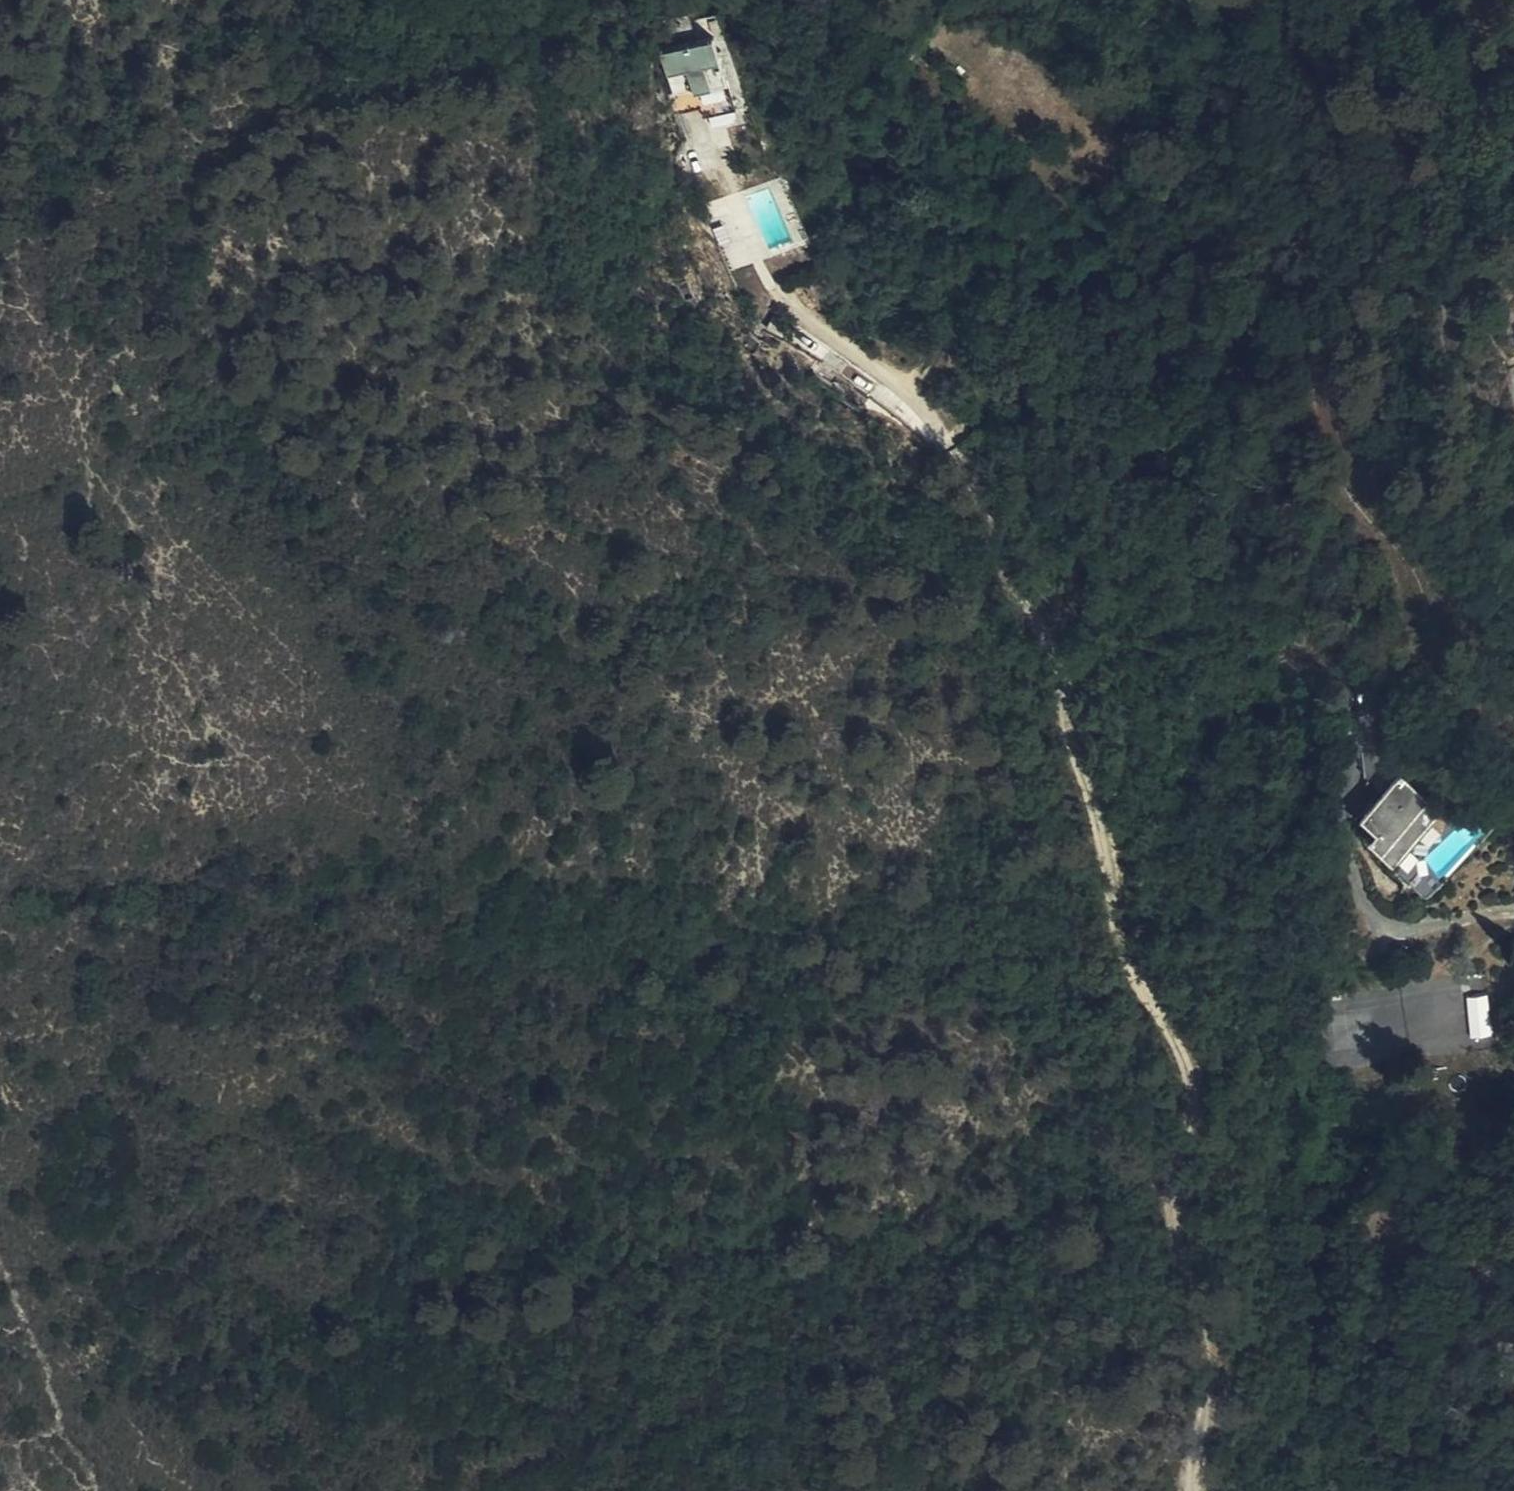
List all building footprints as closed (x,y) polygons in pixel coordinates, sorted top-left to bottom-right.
[(676,27),(682,43),(698,39),(694,24),(676,27)] [(669,27),(668,28),(656,33),(660,49),(682,43),(676,27),(669,27)] [(718,44),(686,52),(710,113),(717,112),(734,107),(718,44)] [(663,58),(697,117),(701,116),(710,113),(686,52),(663,58)] [(680,122),(697,117),(663,58),(661,59),(680,122)] [(710,113),(714,125),(719,123),(717,112),(710,113)] [(710,113),(701,116),(705,127),(714,125),(710,113)] [(1449,816),(1402,769),(1363,809),(1376,825),(1369,832),(1393,856),(1432,816),(1441,825),(1449,816)]
